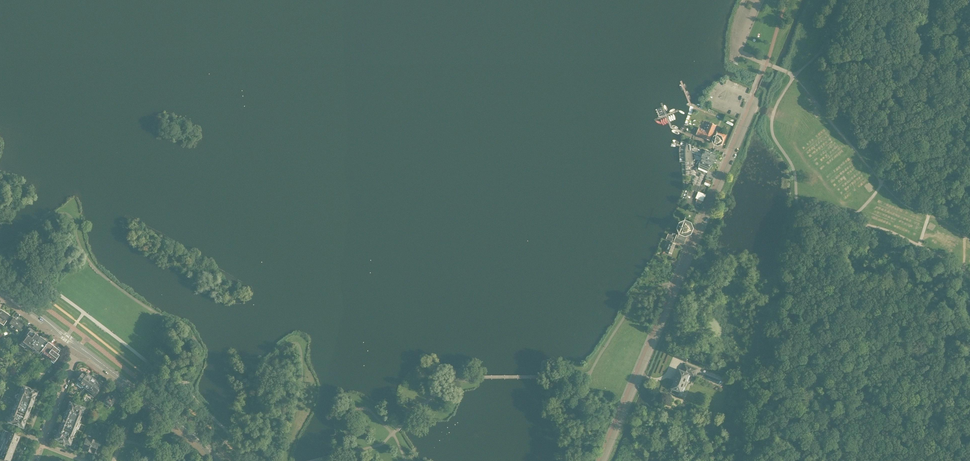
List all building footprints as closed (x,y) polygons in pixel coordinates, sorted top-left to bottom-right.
[(710,141),(716,125),(706,121),(702,129),(699,128),(696,135),(710,141)] [(722,145),(726,135),(718,132),(713,142),(722,145)] [(711,166),(713,162),(714,163),(715,159),(716,155),(705,150),(701,148),(687,142),(685,150),(686,162),(693,161),(692,152),(702,156),(700,161),(699,163),(698,167),(708,171),(710,168),(711,166)] [(691,226),(683,222),(679,231),(687,234),(688,234),(691,226)] [(686,238),(687,234),(679,231),(678,235),(677,235),(675,240),(683,244),(686,238)] [(672,253),(675,244),(673,243),(674,240),(668,237),(666,241),(670,242),(666,251),(669,252),(669,254),(671,255),(671,253),(672,253)] [(10,315),(1,309),(0,309),(0,322),(4,325),(10,315)] [(24,324),(13,317),(9,323),(14,327),(16,325),(21,329),(24,324)] [(30,350),(31,349),(40,336),(38,335),(38,334),(37,334),(36,333),(35,333),(35,331),(30,327),(28,328),(28,330),(25,334),(26,335),(25,336),(26,337),(24,340),(23,339),(19,343),(24,347),(25,346),(30,350)] [(43,352),(49,342),(48,341),(40,336),(31,349),(34,351),(35,350),(39,353),(41,351),(43,352)] [(51,358),(34,381),(38,384),(55,361),(52,359),(53,359),(55,361),(59,354),(58,353),(60,350),(49,342),(43,352),(52,358),(51,358)] [(683,360),(685,354),(676,351),(674,357),(683,360)] [(685,381),(688,374),(693,376),(696,369),(685,364),(682,371),(679,370),(676,379),(674,379),(673,381),(674,382),(672,388),(673,390),(675,391),(676,390),(681,392),(683,386),(686,386),(687,383),(685,381)] [(84,386),(91,377),(91,376),(87,373),(85,375),(82,373),(80,373),(78,375),(80,376),(78,378),(81,381),(80,382),(79,382),(77,384),(81,387),(82,387),(83,386),(84,386)] [(87,391),(88,390),(96,381),(96,380),(91,376),(91,377),(84,386),(83,388),(87,391)] [(100,388),(99,387),(101,384),(96,380),(96,381),(88,390),(90,391),(88,393),(92,396),(93,397),(100,388)] [(38,393),(37,391),(23,385),(19,393),(34,399),(36,395),(37,394),(38,393)] [(34,399),(19,393),(16,392),(15,393),(19,395),(17,400),(32,406),(32,403),(34,402),(34,401),(34,399)] [(119,399),(117,398),(118,397),(116,396),(117,395),(114,393),(114,394),(111,392),(104,400),(111,405),(114,401),(116,402),(119,399)] [(29,412),(32,406),(17,400),(14,406),(29,412)] [(81,416),(84,407),(70,402),(69,403),(68,404),(68,406),(66,410),(81,416)] [(28,414),(29,412),(14,406),(12,413),(26,418),(28,418),(28,416),(28,414)] [(78,422),(81,416),(66,410),(65,411),(65,413),(65,414),(64,416),(64,417),(78,422)] [(25,422),(26,419),(26,418),(12,413),(11,412),(9,416),(10,417),(9,417),(8,420),(9,421),(8,423),(14,425),(14,424),(19,426),(19,425),(23,427),(24,426),(25,424),(25,422)] [(76,429),(78,422),(64,417),(61,423),(76,429)] [(73,435),(76,429),(61,423),(60,425),(59,426),(58,428),(59,430),(73,435)] [(72,439),(73,435),(59,430),(57,434),(56,434),(55,436),(55,438),(60,440),(59,441),(64,442),(64,441),(70,444),(71,443),(72,441),(72,439)] [(19,437),(20,436),(15,434),(16,433),(10,431),(10,432),(7,431),(5,437),(17,442),(18,441),(20,437),(19,437)] [(88,451),(92,439),(93,438),(87,436),(86,439),(84,439),(82,444),(84,445),(82,448),(83,449),(86,451),(87,450),(88,451)] [(16,445),(17,442),(5,437),(3,443),(14,448),(15,447),(15,448),(16,445)] [(100,448),(102,444),(98,442),(98,444),(98,442),(98,441),(98,440),(95,439),(95,440),(92,439),(88,451),(90,451),(89,452),(93,453),(94,453),(96,449),(97,450),(98,447),(100,448)] [(14,449),(14,448),(3,443),(0,449),(12,454),(13,451),(14,452),(15,449),(14,449)] [(12,454),(0,449),(0,450),(0,456),(0,457),(0,458),(4,460),(5,458),(10,460),(10,459),(11,459),(12,456),(12,454)]
